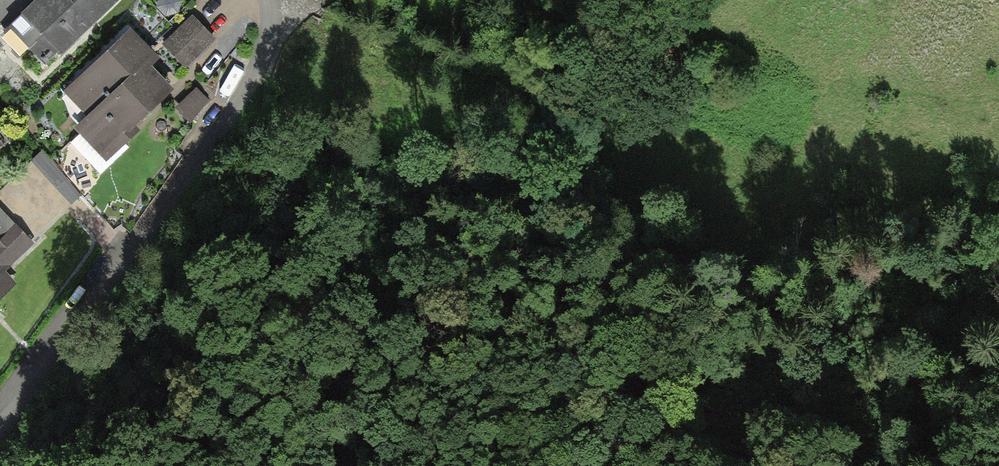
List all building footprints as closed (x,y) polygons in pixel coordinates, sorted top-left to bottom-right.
[(119,0),(37,0),(6,29),(43,68),(57,55),(60,58),(120,1),(119,0)] [(157,8),(166,17),(178,13),(182,2),(179,0),(159,0),(157,8)] [(215,39),(191,16),(162,45),(186,68),(215,39)] [(131,30),(64,93),(88,119),(76,131),(106,162),(138,132),(135,128),(174,92),(150,67),(158,59),(131,30)] [(208,102),(194,88),(172,111),(187,125),(208,102)] [(43,152),(32,162),(69,204),(80,194),(43,152)] [(17,284),(5,272),(34,246),(0,210),(0,300),(17,284)]
